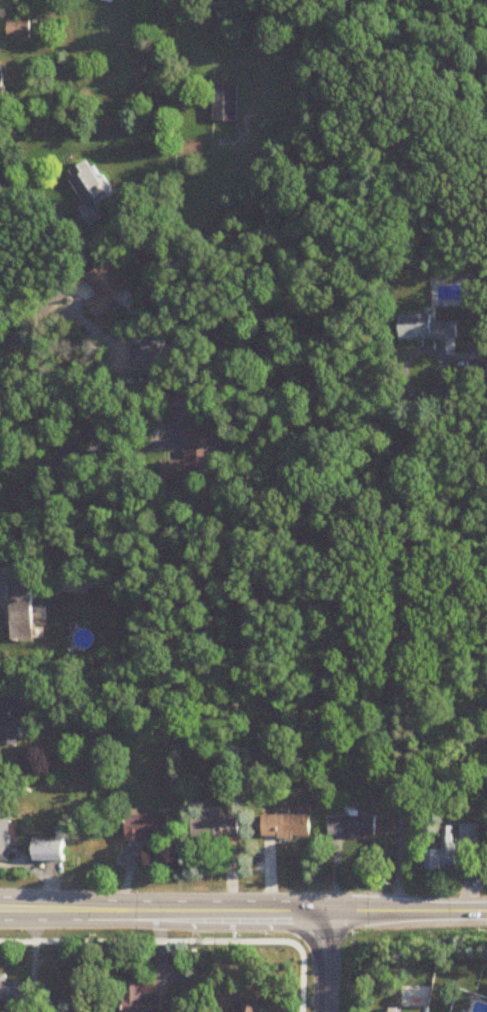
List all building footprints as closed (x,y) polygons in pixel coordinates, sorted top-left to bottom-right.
[(32,39),(32,21),(9,21),(9,39),(32,39)] [(239,122),(239,86),(215,86),(215,122),(239,122)] [(110,197),(92,162),(70,174),(88,208),(82,211),(91,228),(107,219),(99,203),(110,197)] [(137,294),(127,277),(123,279),(113,263),(89,277),(101,298),(88,305),(95,318),(137,294)] [(433,323),(433,316),(400,316),(400,341),(457,341),(457,323),(433,323)] [(214,435),(189,435),(190,462),(165,462),(165,479),(226,479),(226,460),(214,461),(214,435)] [(15,585),(14,641),(37,641),(38,585),(15,585)] [(2,745),(29,745),(29,696),(2,696),(2,745)] [(241,840),(241,818),(226,818),(226,810),(214,810),(214,819),(195,819),(195,840),(241,840)] [(313,840),(313,813),(282,813),(282,817),(266,817),(266,840),(313,840)] [(11,864),(11,816),(0,816),(0,864),(11,864)] [(329,817),(329,839),(375,839),(375,817),(329,817)] [(128,843),(174,843),(174,818),(128,818),(128,843)] [(477,825),(458,825),(458,844),(477,844),(477,825)] [(440,827),(439,851),(423,851),(423,870),(453,870),(454,827),(440,827)] [(37,841),(37,865),(70,865),(70,841),(37,841)] [(8,975),(0,975),(0,1003),(15,1003),(15,1011),(33,1011),(33,984),(8,984),(8,975)] [(172,997),(143,997),(143,982),(124,983),(125,1011),(172,1011),(172,997)] [(238,1003),(237,1011),(265,1011),(266,1006),(238,1003)]
